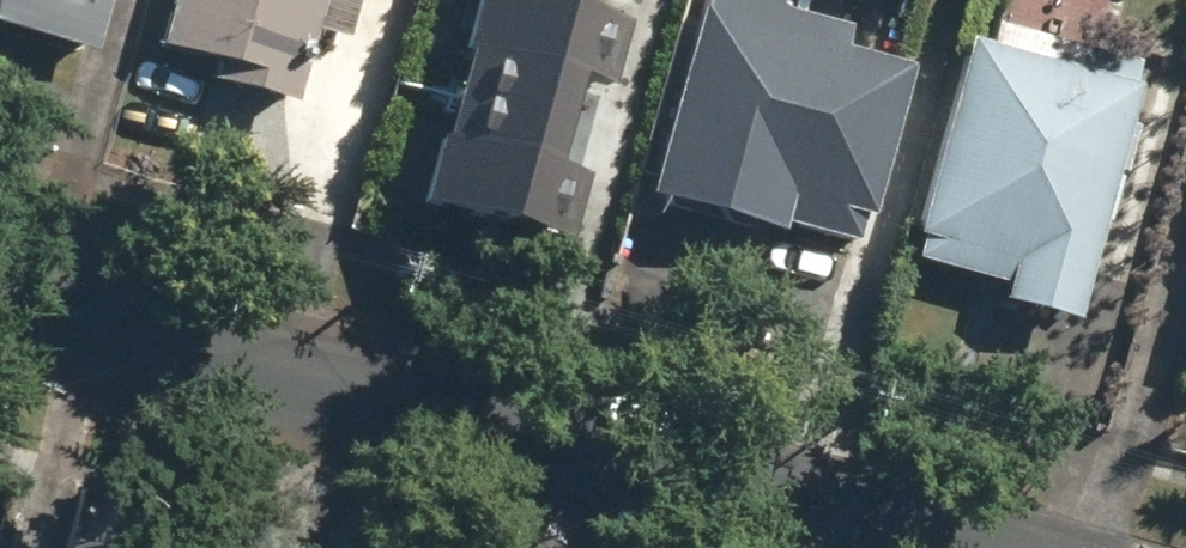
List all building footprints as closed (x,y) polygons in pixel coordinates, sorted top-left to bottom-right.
[(63,48),(76,0),(0,0),(0,31),(63,48)] [(277,103),(298,29),(332,38),(343,0),(157,0),(144,48),(196,62),(191,79),(277,103)] [(417,195),(559,234),(578,167),(540,156),(567,64),(600,73),(614,21),(540,0),(472,0),(417,195)] [(891,64),(829,48),(835,27),(767,9),(770,0),(686,0),(633,196),(764,231),(767,221),(843,242),(891,64)] [(983,300),(1053,319),(1118,85),(950,39),(889,257),(988,284),(983,300)] [(1176,245),(1185,248),(1185,206),(1176,245)] [(1173,346),(1185,349),(1185,298),(1173,346)] [(56,547),(108,547),(59,535),(56,547)]
